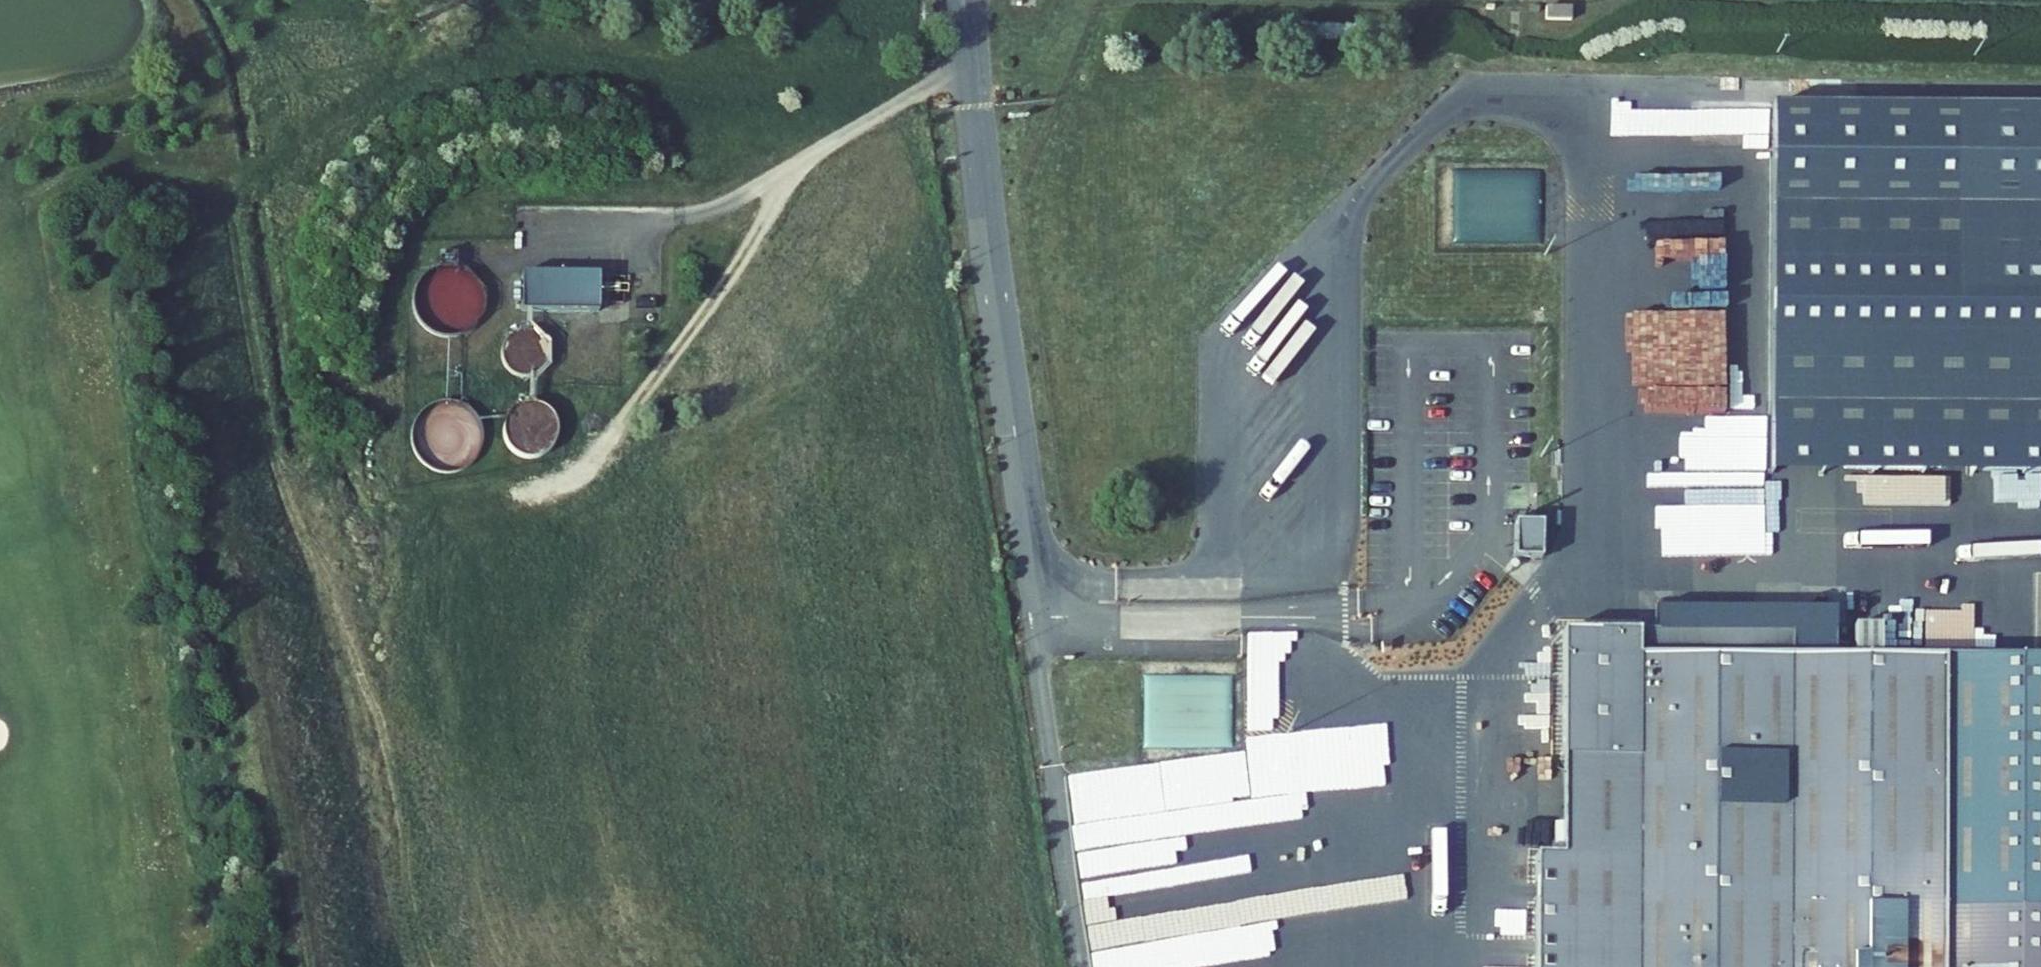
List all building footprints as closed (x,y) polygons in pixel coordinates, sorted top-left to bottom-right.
[(389,15),(448,11),(447,0),(388,0),(389,15)] [(1775,108),(1771,470),(2040,472),(2040,107),(1775,108)] [(602,271),(527,268),(527,304),(599,306),(602,271)] [(1256,376),(1293,321),(1281,313),(1244,368),(1256,376)] [(1517,517),(1516,553),(1544,553),(1544,517),(1517,517)] [(1904,620),(1881,621),(1881,638),(1905,637),(1904,620)] [(1975,638),(1976,624),(1932,622),(1931,636),(1975,638)] [(1533,966),(1942,966),(1943,655),(1634,654),(1634,631),(1560,631),(1560,756),(1635,756),(1635,857),(1561,857),(1534,856),(1533,966)] [(1943,655),(1942,966),(2040,966),(2040,655),(1943,655)] [(1635,756),(1560,756),(1561,857),(1635,857),(1635,756)] [(1344,860),(1344,956),(1394,956),(1394,950),(1423,950),(1423,892),(1455,892),(1456,860),(1344,860)]
